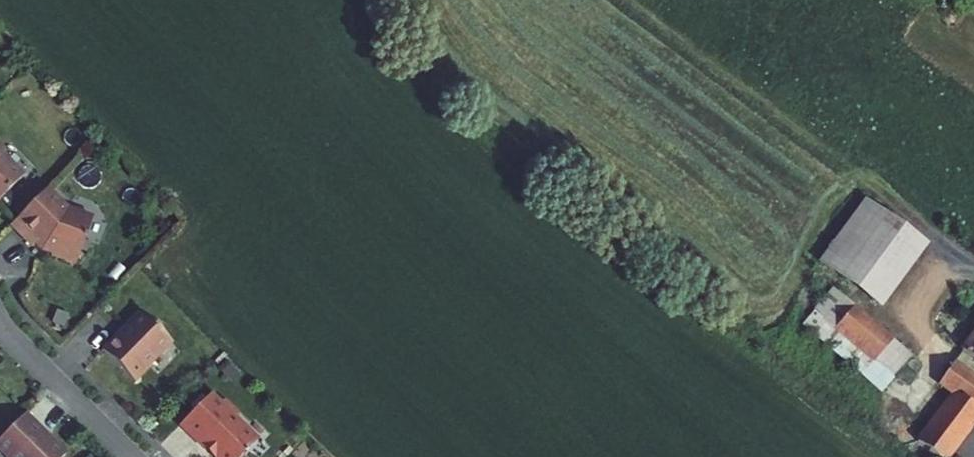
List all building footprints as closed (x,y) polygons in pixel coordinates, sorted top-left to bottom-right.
[(22,177),(0,154),(0,199),(22,177)] [(36,242),(43,249),(52,252),(51,256),(75,265),(92,218),(67,209),(47,189),(10,226),(31,247),(36,242)] [(865,198),(817,262),(881,308),(930,244),(865,198)] [(911,355),(894,339),(872,363),(833,330),(855,305),(833,287),(813,310),(817,313),(805,327),(881,394),(911,355)] [(855,305),(833,330),(872,363),(894,339),(855,305)] [(102,350),(134,382),(150,367),(147,364),(170,340),(142,312),(118,336),(117,334),(102,350)] [(959,349),(973,359),(973,328),(959,349)] [(955,360),(937,385),(950,393),(915,440),(937,456),(952,456),(973,426),(973,374),(955,360)] [(214,456),(241,456),(243,455),(244,456),(247,454),(245,453),(258,441),(234,418),(234,412),(227,405),(222,405),(210,394),(180,425),(205,449),(208,446),(214,452),(214,456)] [(26,412),(0,438),(0,450),(7,456),(62,456),(65,454),(50,439),(48,440),(42,433),(44,431),(26,412)]
